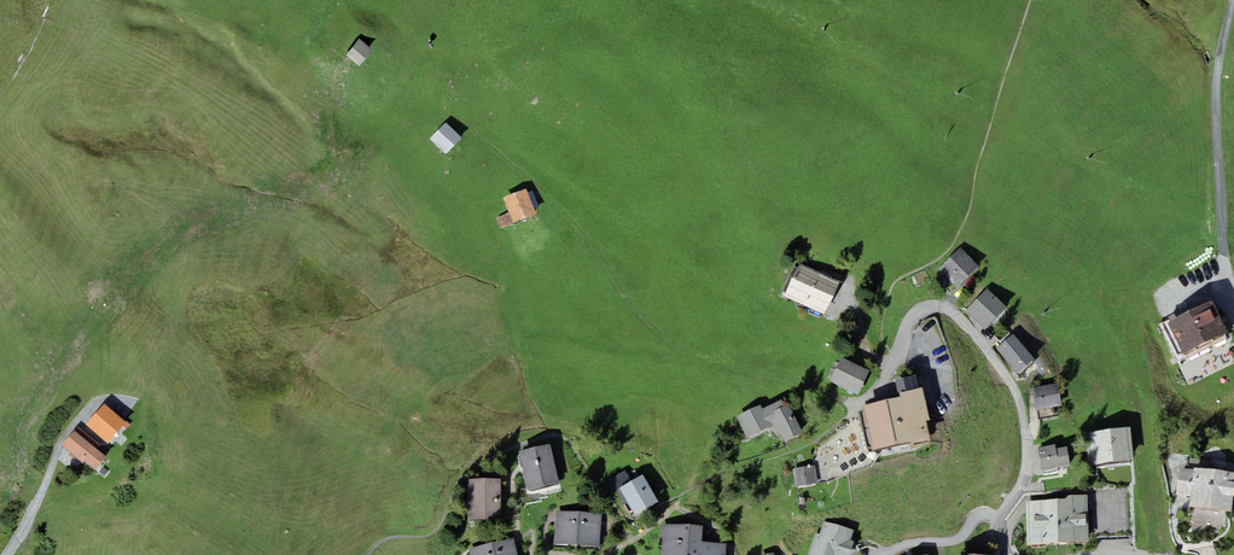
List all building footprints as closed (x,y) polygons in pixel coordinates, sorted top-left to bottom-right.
[(389,52),(371,41),(362,55),(380,67),(389,52)] [(457,127),(442,142),(458,159),(474,144),(457,127)] [(518,195),(494,202),(500,226),(524,219),(518,195)] [(957,287),(979,266),(961,247),(939,268),(957,287)] [(825,314),(840,281),(799,263),(784,295),(825,314)] [(988,288),(966,310),(985,329),(1007,307),(988,288)] [(1213,302),(1167,321),(1181,353),(1228,332),(1213,302)] [(1035,358),(1013,333),(996,348),(1018,373),(1035,358)] [(858,394),(870,370),(841,357),(830,381),(858,394)] [(897,379),(899,392),(919,388),(916,375),(897,379)] [(1058,383),(1029,388),(1032,403),(1034,403),(1036,409),(1037,409),(1057,406),(1062,405),(1058,383)] [(900,396),(863,405),(873,450),(911,442),(911,445),(930,440),(926,420),(930,419),(922,391),(921,387),(919,388),(899,392),(900,396)] [(761,404),(737,416),(747,438),(772,426),(777,436),(782,434),(785,441),(804,432),(786,396),(763,408),(761,404)] [(126,421),(104,403),(86,425),(107,443),(126,421)] [(1058,416),(1057,406),(1037,409),(1039,419),(1058,416)] [(101,444),(99,443),(78,425),(62,445),(83,463),(84,461),(86,462),(95,470),(106,456),(97,449),(101,444)] [(1130,426),(1089,431),(1093,465),(1097,464),(1097,468),(1130,464),(1130,460),(1135,459),(1130,426)] [(559,481),(549,443),(518,450),(528,489),(559,481)] [(1037,448),(1042,470),(1070,464),(1067,446),(1056,448),(1055,444),(1037,448)] [(796,487),(818,483),(814,465),(793,469),(796,487)] [(1194,468),(1193,470),(1178,468),(1175,495),(1190,497),(1189,506),(1230,511),(1233,479),(1233,473),(1194,468)] [(617,489),(620,487),(632,480),(626,470),(611,479),(617,489)] [(635,514),(659,501),(644,474),(632,480),(620,487),(635,514)] [(501,478),(469,478),(469,519),(501,518),(501,478)] [(1027,544),(1089,541),(1087,498),(1087,494),(1069,494),(1065,499),(1025,501),(1027,544)] [(577,545),(578,512),(555,511),(554,544),(577,545)] [(601,546),(602,513),(578,512),(577,545),(601,546)] [(849,543),(853,530),(825,521),(821,534),(816,533),(809,554),(850,554),(853,544),(849,543)] [(662,523),(661,537),(663,537),(662,554),(726,554),(727,544),(702,542),(703,525),(662,523)] [(515,538),(492,543),(495,554),(518,554),(515,538)] [(492,543),(469,548),(471,554),(495,554),(492,543)]
